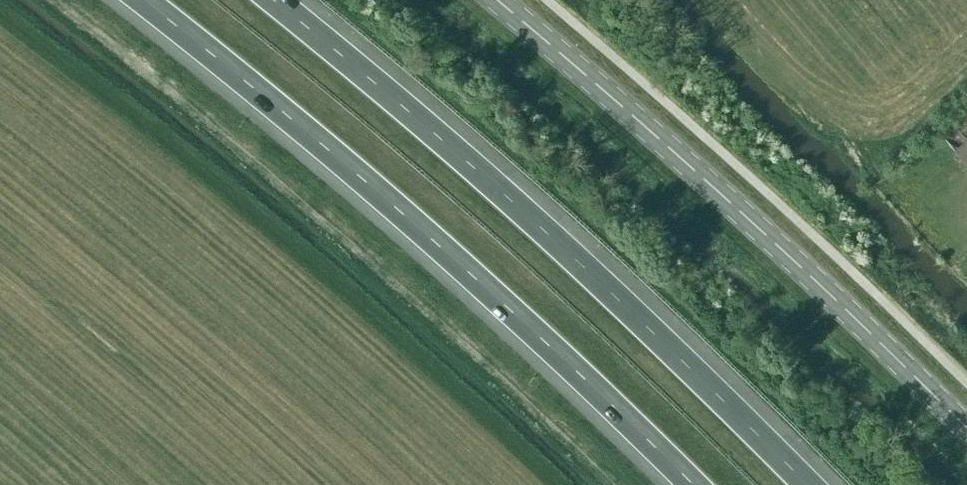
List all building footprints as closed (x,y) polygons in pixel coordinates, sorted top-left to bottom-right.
[(966,167),(966,138),(953,150),(966,167)]
